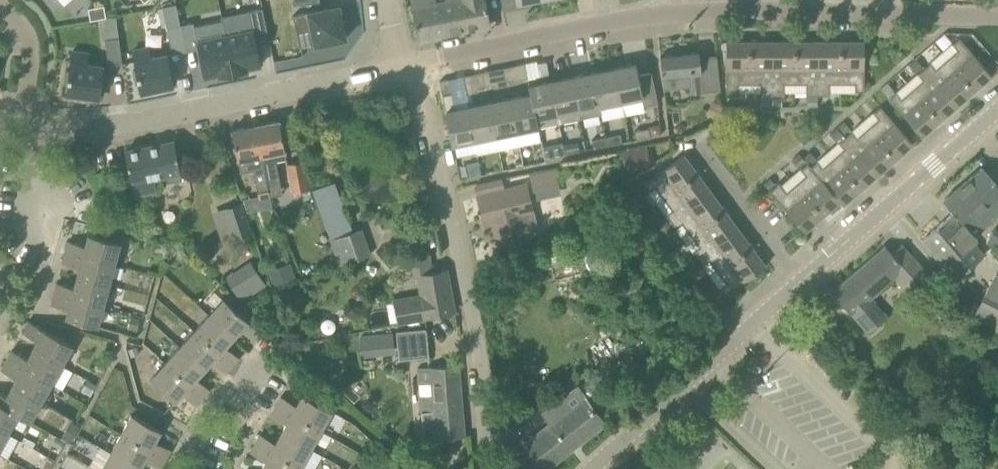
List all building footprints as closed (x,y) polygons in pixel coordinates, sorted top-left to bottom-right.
[(413,7),(420,39),(448,34),(441,1),(436,2),(436,0),(412,0),(413,7)] [(436,2),(441,1),(448,34),(467,30),(464,14),(467,14),(464,0),(436,0),(436,2)] [(490,26),(485,0),(464,0),(467,14),(464,14),(467,30),(490,26)] [(327,6),(305,11),(309,30),(297,32),(300,49),(312,46),(313,48),(324,46),(324,48),(338,45),(338,43),(349,41),(348,35),(349,34),(346,20),(345,20),(341,3),(340,4),(340,2),(327,5),(327,6)] [(104,6),(96,8),(98,19),(106,18),(104,6)] [(98,19),(96,8),(88,9),(90,21),(98,19)] [(251,11),(250,23),(263,24),(263,11),(251,11)] [(194,23),(181,26),(187,54),(199,51),(201,59),(205,77),(216,75),(217,75),(218,74),(219,76),(220,76),(234,73),(226,37),(212,39),(198,42),(194,23)] [(187,54),(181,26),(166,29),(172,57),(187,54)] [(239,34),(226,37),(234,73),(247,71),(248,70),(248,68),(249,68),(250,68),(261,65),(258,47),(256,40),(256,39),(254,31),(239,34)] [(123,67),(122,63),(119,38),(105,40),(108,69),(123,67)] [(957,50),(947,59),(975,91),(992,75),(959,38),(952,44),(957,50)] [(739,84),(749,84),(749,42),(726,42),(726,96),(739,96),(739,84)] [(761,96),(772,96),(772,42),(749,42),(749,84),(761,84),(761,96)] [(785,84),(795,84),(795,42),(772,42),(772,96),(785,96),(785,84)] [(806,96),(818,96),(818,42),(795,42),(795,84),(806,84),(806,96)] [(830,84),(841,84),(841,42),(818,42),(818,96),(830,96),(830,84)] [(841,42),(841,84),(855,84),(855,92),(864,92),(864,42),(841,42)] [(133,71),(134,78),(136,85),(139,84),(141,93),(144,93),(145,96),(159,93),(159,90),(175,86),(174,86),(174,85),(176,85),(178,85),(175,72),(172,73),(171,70),(168,54),(151,57),(149,48),(149,47),(132,50),(132,51),(136,70),(133,71)] [(83,100),(84,97),(100,99),(100,98),(102,82),(104,67),(104,66),(87,64),(89,54),(89,53),(71,51),(71,52),(69,71),(65,71),(64,78),(64,85),(67,85),(66,94),(66,95),(69,95),(69,98),(83,100)] [(700,57),(699,52),(661,56),(664,89),(690,87),(690,94),(702,93),(720,90),(717,55),(700,57)] [(924,67),(916,58),(915,59),(909,64),(917,73),(924,67)] [(975,91),(947,59),(936,68),(931,63),(924,68),(957,106),(975,91)] [(997,69),(997,66),(993,60),(985,66),(992,75),(997,69)] [(537,63),(540,77),(549,75),(547,61),(537,63)] [(528,78),(525,63),(516,65),(519,80),(528,78)] [(615,68),(622,102),(625,114),(645,111),(644,107),(659,104),(652,72),(638,75),(636,64),(615,68)] [(600,107),(622,102),(615,68),(593,73),(600,107)] [(957,106),(924,68),(918,74),(923,80),(912,89),(940,121),(957,106)] [(483,72),(485,87),(494,85),(491,70),(483,72)] [(483,72),(474,74),(477,89),(485,87),(483,72)] [(600,107),(593,73),(572,77),(580,119),(602,114),(600,107)] [(572,77),(551,81),(559,123),(580,119),(572,77)] [(449,127),(453,145),(475,141),(468,107),(455,110),(451,94),(449,79),(440,81),(443,96),(446,111),(449,127)] [(531,94),(538,128),(559,123),(551,81),(529,86),(531,94)] [(894,90),(887,83),(881,88),(887,96),(893,91),(894,90)] [(940,121),(912,89),(902,98),(897,93),(889,99),(922,136),(940,121)] [(538,128),(531,94),(510,98),(517,133),(538,129),(538,128)] [(818,105),(818,97),(808,97),(808,105),(818,105)] [(510,98),(489,103),(496,137),(517,133),(510,98)] [(770,107),(770,98),(761,98),(761,107),(764,107),(770,107)] [(782,98),(773,98),(773,107),(782,107),(782,98)] [(717,120),(723,118),(722,105),(712,100),(706,114),(717,120)] [(475,141),(496,137),(489,103),(468,107),(475,141)] [(739,113),(739,105),(727,105),(727,113),(739,113)] [(878,119),(868,128),(896,159),(913,144),(880,107),(873,113),(878,119)] [(279,182),(276,182),(272,166),(274,166),(273,161),(276,160),(274,153),(286,151),(279,121),(256,125),(271,197),(282,195),(279,182)] [(844,121),(837,127),(844,135),(851,129),(844,121)] [(238,160),(241,173),(255,170),(260,199),(271,197),(256,125),(232,130),(238,160)] [(837,141),(844,135),(837,127),(830,133),(837,141)] [(636,140),(651,137),(649,128),(635,131),(636,140)] [(896,159),(868,128),(857,137),(852,131),(846,137),(878,175),(896,159)] [(620,135),(606,137),(608,145),(622,143),(620,135)] [(594,148),(608,145),(606,137),(592,140),(594,148)] [(878,175),(846,137),(839,143),(844,149),(833,158),(861,190),(878,175)] [(174,142),(125,151),(134,196),(157,192),(154,179),(167,176),(168,182),(183,179),(181,173),(174,142)] [(545,155),(563,155),(563,142),(544,143),(545,155)] [(578,143),(564,146),(565,154),(580,152),(578,143)] [(652,165),(648,146),(634,149),(638,168),(652,165)] [(817,159),(810,151),(804,157),(811,165),(817,159)] [(800,168),(806,162),(802,157),(799,153),(792,159),(800,168)] [(684,155),(668,167),(644,185),(650,192),(655,188),(663,199),(698,173),(684,155)] [(843,205),(861,190),(833,158),(823,167),(818,161),(811,167),(840,201),(843,205)] [(286,165),(292,193),(310,189),(303,161),(286,165)] [(469,164),(472,177),(482,175),(480,162),(469,164)] [(795,185),(823,216),(840,201),(811,167),(808,163),(801,169),(805,175),(795,185)] [(997,217),(997,187),(982,168),(944,201),(954,213),(923,239),(957,278),(984,255),(967,234),(970,231),(975,237),(997,217)] [(530,176),(532,190),(535,199),(560,192),(556,170),(530,176)] [(666,215),(671,221),(711,192),(698,173),(663,199),(672,211),(666,215)] [(775,184),(770,178),(765,184),(769,189),(775,184)] [(634,180),(622,189),(628,198),(641,189),(634,180)] [(127,189),(118,181),(113,187),(122,195),(127,189)] [(823,216),(795,185),(787,191),(779,183),(770,191),(805,232),(823,216)] [(493,217),(498,240),(525,234),(520,215),(533,211),(526,185),(480,197),(485,218),(493,217)] [(683,225),(691,235),(725,210),(711,192),(671,221),(677,229),(683,225)] [(252,231),(242,202),(226,207),(237,240),(253,234),(252,231)] [(693,252),(698,259),(739,229),(725,210),(691,235),(699,247),(693,252)] [(601,211),(582,223),(589,234),(608,221),(601,211)] [(325,218),(328,228),(326,229),(339,265),(370,254),(361,228),(350,231),(346,220),(342,222),(339,213),(325,218)] [(663,214),(655,220),(661,228),(669,223),(663,214)] [(573,223),(535,247),(542,257),(552,251),(558,261),(585,244),(573,223)] [(667,236),(675,231),(669,223),(661,228),(667,236)] [(994,226),(987,239),(997,246),(997,228),(994,226)] [(710,261),(718,273),(752,247),(739,229),(698,259),(704,266),(710,261)] [(86,246),(68,241),(66,250),(114,264),(120,242),(89,234),(86,246)] [(833,292),(852,314),(868,333),(888,316),(872,297),(896,276),(906,287),(926,270),(902,244),(892,253),(886,246),(833,292)] [(726,283),(723,285),(720,288),(726,295),(766,266),(752,247),(718,273),(726,283)] [(66,250),(62,263),(80,268),(77,276),(109,285),(114,264),(66,250)] [(175,266),(184,257),(178,252),(170,260),(175,266)] [(691,253),(682,260),(687,266),(696,259),(691,253)] [(399,324),(454,313),(446,269),(433,272),(430,257),(411,260),(414,277),(419,276),(423,296),(395,301),(399,324)] [(251,261),(226,277),(241,299),(266,283),(251,261)] [(291,265),(269,273),(274,288),(297,280),(291,265)] [(74,287),(57,283),(54,292),(103,306),(106,297),(118,300),(121,289),(109,286),(109,285),(77,276),(74,287)] [(997,319),(997,296),(987,291),(978,309),(997,319)] [(54,292),(51,305),(68,310),(66,318),(98,327),(103,306),(54,292)] [(247,334),(255,341),(262,333),(224,299),(209,315),(234,338),(245,326),(248,329),(247,334)] [(837,325),(826,312),(816,321),(827,334),(837,325)] [(233,366),(240,358),(231,351),(227,353),(223,350),(234,338),(209,315),(195,331),(233,366)] [(137,332),(141,318),(131,316),(128,329),(137,332)] [(321,323),(321,324),(321,325),(320,326),(321,327),(321,328),(321,329),(322,330),(322,331),(323,331),(323,332),(324,332),(324,333),(325,333),(326,333),(327,333),(327,334),(328,334),(329,334),(329,333),(330,333),(331,333),(332,333),(332,332),(333,332),(333,331),(334,331),(334,330),(335,329),(335,328),(335,327),(335,326),(335,325),(335,324),(335,323),(334,322),(334,321),(333,321),(333,320),(332,320),(331,319),(330,319),(329,319),(328,319),(327,319),(326,319),(325,319),(324,320),(323,320),(323,321),(322,321),(322,322),(321,322),(321,323)] [(62,365),(73,346),(29,321),(22,332),(38,341),(34,349),(62,365)] [(399,361),(429,358),(426,329),(396,331),(399,361)] [(218,365),(226,373),(233,366),(195,331),(180,347),(205,370),(216,358),(219,361),(218,365)] [(393,333),(382,334),(384,355),(395,353),(393,333)] [(140,353),(137,346),(128,350),(131,357),(140,353)] [(203,398),(210,390),(202,383),(197,385),(194,381),(205,370),(180,347),(165,363),(203,398)] [(28,359),(12,350),(7,359),(52,384),(62,365),(34,349),(28,359)] [(621,369),(630,363),(625,356),(616,362),(621,369)] [(7,359),(1,370),(17,379),(12,387),(41,404),(52,384),(7,359)] [(165,363),(151,379),(175,402),(187,390),(190,393),(189,397),(197,405),(203,398),(165,363)] [(465,436),(459,364),(418,368),(420,384),(432,383),(433,394),(421,395),(424,440),(465,436)] [(90,396),(97,385),(96,385),(88,380),(81,391),(90,396)] [(522,444),(543,468),(549,468),(607,424),(578,385),(541,413),(548,423),(522,444)] [(12,387),(7,396),(0,393),(0,403),(19,414),(17,416),(30,423),(41,404),(12,387)] [(332,411),(303,395),(295,409),(290,407),(290,403),(281,397),(276,406),(321,430),(332,411)] [(8,433),(17,416),(19,414),(0,403),(0,428),(8,433)] [(311,449),(321,430),(276,406),(271,415),(281,420),(285,417),(289,419),(282,433),(311,449)] [(161,431),(132,414),(121,434),(166,459),(171,450),(161,445),(158,448),(153,445),(161,431)] [(61,438),(71,443),(80,426),(71,421),(61,438)] [(8,433),(0,428),(0,447),(8,433)] [(270,440),(260,435),(255,443),(300,468),(311,449),(282,433),(274,447),(269,445),(270,441),(270,440)] [(152,461),(161,468),(166,459),(121,434),(111,453),(140,468),(148,455),(152,457),(152,461)] [(22,442),(33,447),(36,443),(24,437),(22,442)] [(51,445),(60,450),(64,442),(55,437),(51,445)] [(250,452),(260,458),(264,454),(268,457),(262,468),(300,468),(255,443),(250,452)] [(140,468),(111,453),(102,468),(140,468)]
